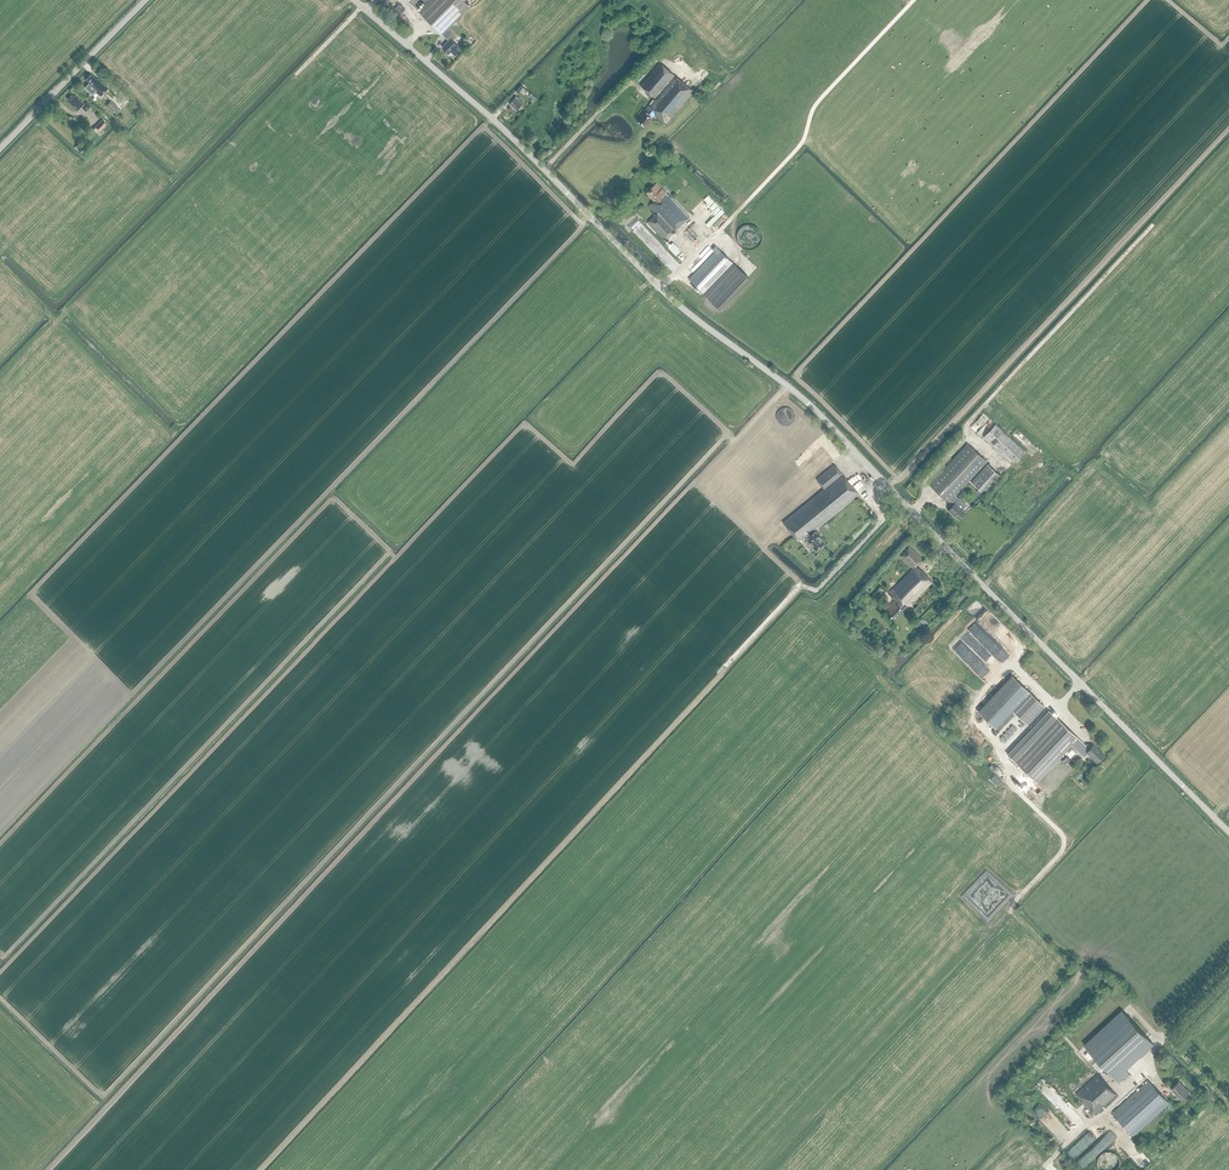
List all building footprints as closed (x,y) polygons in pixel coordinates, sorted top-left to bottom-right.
[(416,8),(424,1),(427,4),(420,12),(443,34),(443,33),(450,40),(442,47),(449,54),(451,51),(454,55),(457,52),(461,49),(453,41),(457,37),(452,31),(448,28),(469,6),(463,0),(431,0),(430,1),(430,0),(407,0),(416,8)] [(659,62),(639,84),(653,97),(648,103),(650,104),(648,106),(648,105),(645,109),(643,107),(634,117),(643,124),(653,113),(664,122),(692,92),(659,62)] [(87,85),(84,88),(91,94),(94,91),(100,97),(108,89),(102,82),(101,83),(97,80),(96,81),(91,76),(86,80),(88,82),(86,84),(87,85)] [(526,90),(521,85),(516,91),(521,95),(526,90)] [(83,105),(74,96),(72,97),(71,96),(67,100),(69,101),(67,103),(77,111),(83,105)] [(516,96),(509,104),(516,111),(523,103),(516,96)] [(118,107),(111,100),(106,106),(113,112),(118,107)] [(91,106),(87,102),(82,107),(86,111),(91,106)] [(107,124),(102,120),(95,127),(100,131),(101,131),(103,133),(105,131),(103,128),(107,124)] [(84,149),(78,144),(75,148),(80,153),(84,149)] [(669,196),(669,197),(657,184),(646,193),(653,201),(648,205),(656,214),(646,222),(651,228),(663,242),(689,219),(669,196)] [(695,274),(689,280),(703,293),(719,308),(748,278),(719,249),(715,246),(712,249),(714,252),(694,273),(695,274)] [(991,426),(986,422),(990,417),(984,412),(971,427),(983,437),(989,430),(988,429),(991,426)] [(1025,451),(995,424),(984,437),(1013,464),(1025,451)] [(957,456),(965,463),(976,451),(968,444),(957,456)] [(996,472),(987,464),(971,482),(985,495),(1003,475),(998,470),(996,472)] [(810,533),(855,496),(858,494),(834,465),(816,479),(824,489),(782,522),(798,542),(804,536),(806,538),(805,539),(814,550),(823,543),(814,531),(811,534),(810,533)] [(960,498),(959,499),(954,504),(948,510),(958,520),(965,512),(963,510),(967,505),(960,498)] [(932,583),(916,566),(922,560),(910,547),(901,555),(905,559),(904,560),(912,569),(886,593),(893,600),(884,608),(892,617),(894,619),(907,605),(908,606),(910,604),(932,583)] [(1045,707),(1012,676),(979,712),(997,729),(1014,711),(1028,725),(1045,707)] [(1049,711),(1008,754),(1016,762),(1037,782),(1065,753),(1072,745),(1074,746),(1085,757),(1088,754),(1098,763),(1105,755),(1101,751),(1100,752),(1094,745),(1091,748),(1087,745),(1086,746),(1057,718),(1049,711)] [(999,736),(1004,740),(1017,727),(1012,723),(999,736)] [(1068,757),(1063,763),(1066,766),(1071,761),(1068,757)] [(1129,1074),(1125,1070),(1153,1044),(1122,1010),(1085,1045),(1119,1083),(1129,1074)] [(1118,1094),(1100,1073),(1077,1092),(1095,1113),(1118,1094)] [(1046,1080),(1039,1087),(1059,1108),(1066,1101),(1046,1080)] [(1170,1103),(1149,1080),(1113,1113),(1133,1136),(1170,1103)] [(1183,1100),(1191,1093),(1180,1081),(1172,1089),(1183,1100)] [(1054,1124),(1060,1119),(1045,1100),(1038,1106),(1054,1124)] [(1112,1149),(1098,1156),(1105,1169),(1108,1169),(1119,1165),(1112,1149)]
